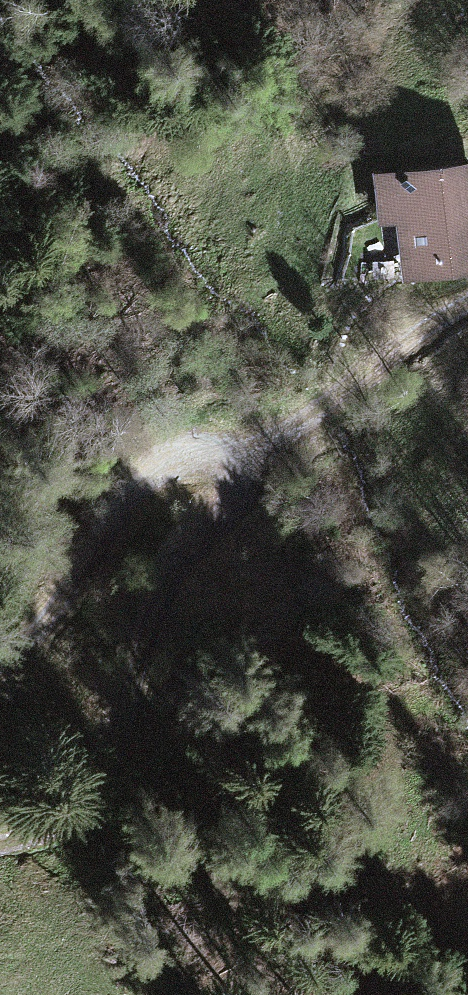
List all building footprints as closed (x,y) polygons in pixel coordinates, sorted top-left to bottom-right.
[(371,173),(378,226),(398,223),(406,283),(467,274),(467,160),(371,173)]
